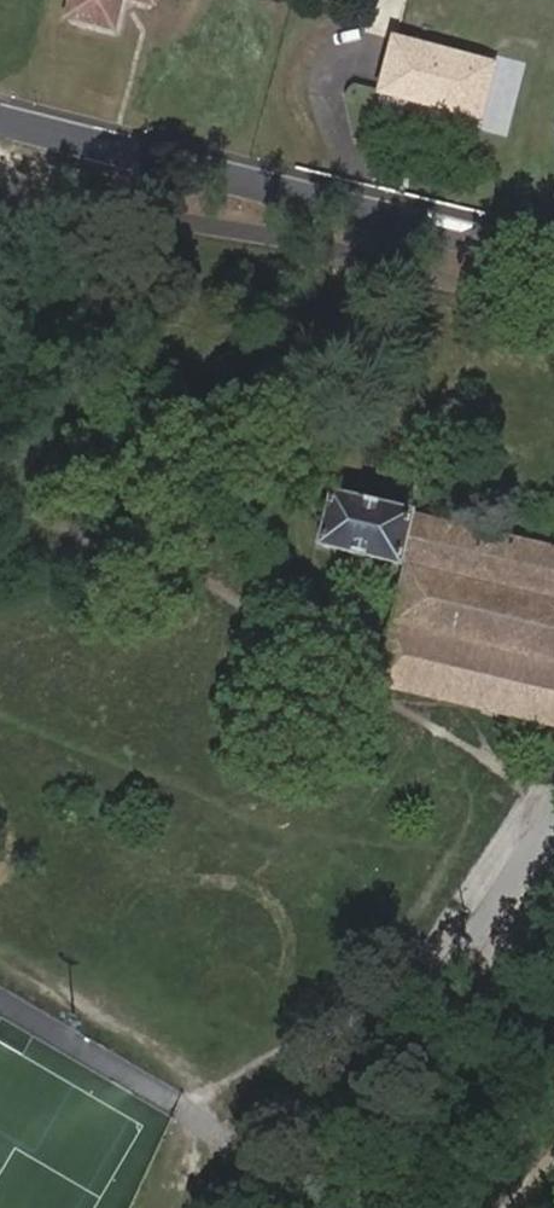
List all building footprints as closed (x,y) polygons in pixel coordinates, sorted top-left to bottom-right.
[(64,15),(115,29),(123,0),(69,0),(64,15)] [(492,68),(395,41),(379,95),(477,121),(492,68)] [(406,563),(419,510),(334,489),(321,543),(406,563)] [(419,510),(406,563),(379,684),(553,722),(553,543),(419,510)]
